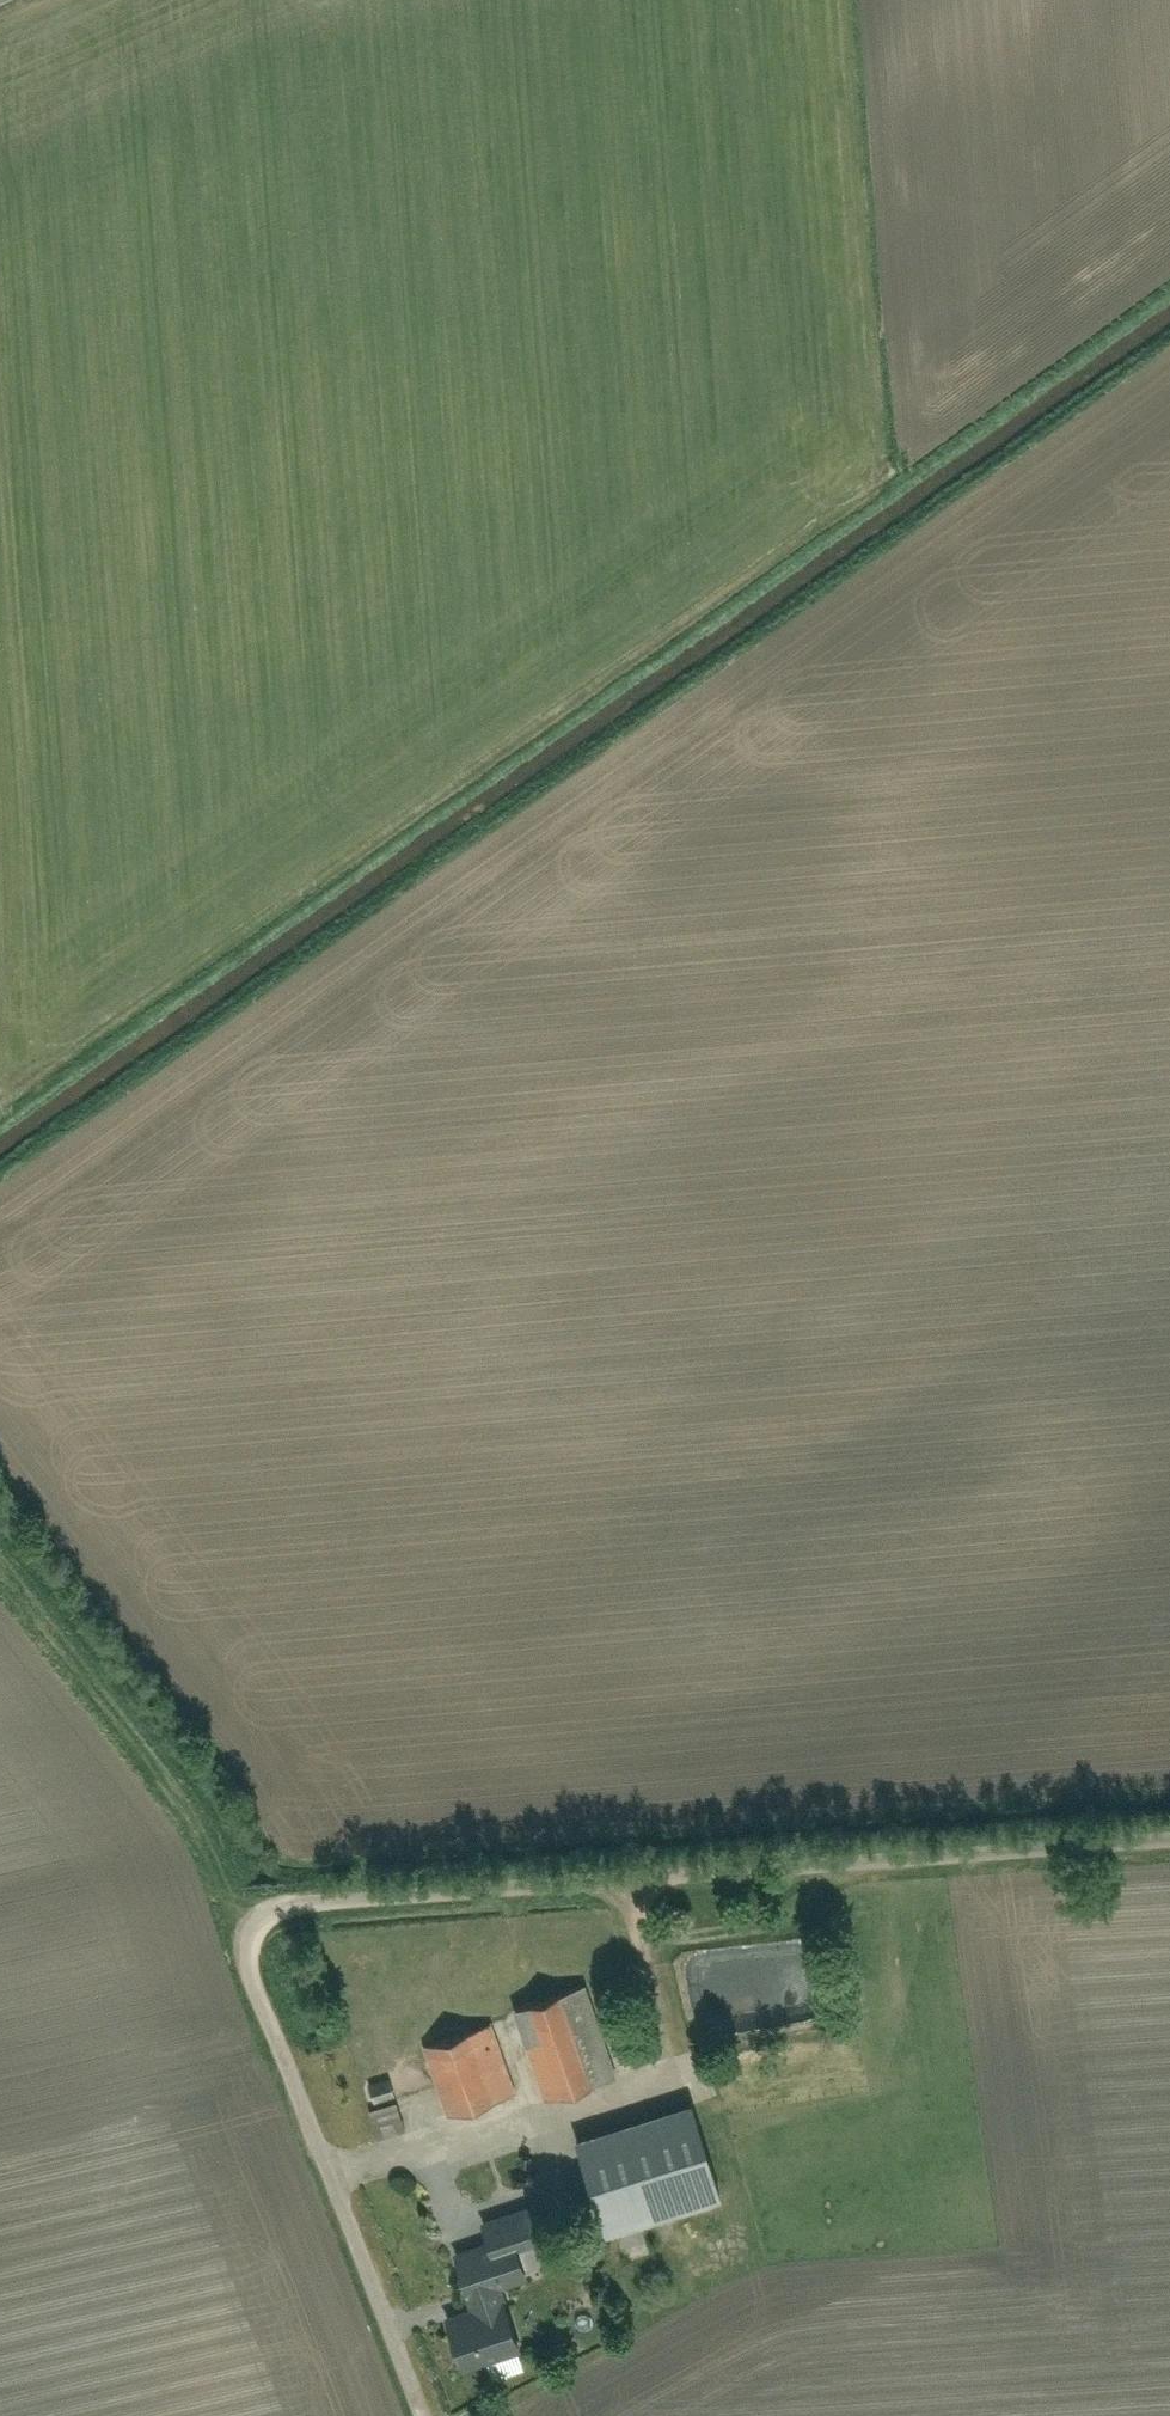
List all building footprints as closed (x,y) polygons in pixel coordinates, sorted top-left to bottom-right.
[(582,1987),(509,2010),(538,2098),(610,2074),(582,1987)] [(420,2046),(443,2116),(512,2094),(489,2023),(420,2046)] [(367,2098),(381,2138),(402,2131),(387,2091),(367,2098)] [(574,2139),(600,2231),(715,2199),(689,2106),(574,2139)] [(515,2368),(511,2353),(518,2351),(501,2299),(496,2301),(491,2287),(528,2275),(527,2273),(557,2263),(538,2206),(480,2225),(485,2242),(453,2253),(472,2310),(440,2321),(457,2372),(484,2364),(488,2377),(515,2368)]
